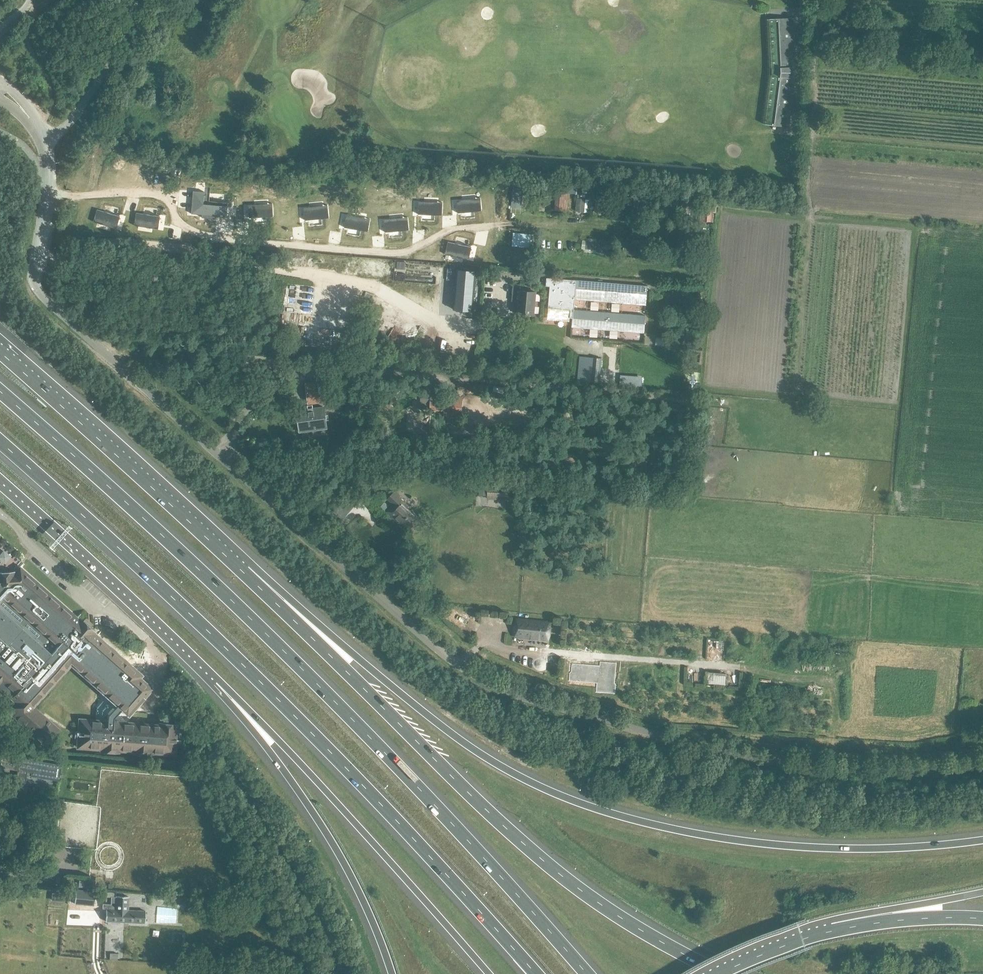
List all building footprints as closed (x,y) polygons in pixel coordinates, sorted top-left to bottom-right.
[(795,67),(793,18),(770,19),(772,68),(772,75),(765,124),(788,127),(795,78),(795,67)] [(69,173),(68,181),(94,184),(95,176),(69,173)] [(140,174),(140,182),(166,185),(166,176),(140,174)] [(398,178),(397,185),(423,188),(424,180),(398,178)] [(502,187),(499,213),(507,214),(510,188),(502,187)] [(513,187),(511,207),(521,208),(521,207),(522,200),(523,193),(529,194),(530,188),(523,187),(523,189),(513,187)] [(577,198),(576,211),(585,212),(585,202),(588,202),(589,202),(589,200),(590,200),(590,194),(589,194),(589,191),(579,190),(579,193),(577,193),(577,198)] [(205,192),(194,191),(192,213),(202,215),(202,217),(216,219),(216,216),(227,216),(228,206),(204,204),(205,192)] [(556,191),(554,210),(567,211),(568,192),(556,191)] [(547,193),(535,192),(534,211),(546,212),(547,193)] [(596,195),(595,212),(606,213),(607,196),(596,195)] [(616,196),(614,214),(624,215),(624,208),(624,205),(632,205),(632,197),(616,196)] [(480,199),(457,200),(458,213),(482,210),(480,199)] [(659,200),(657,211),(669,213),(669,206),(678,208),(678,207),(682,208),(683,202),(676,201),(676,202),(659,200)] [(443,202),(418,201),(418,214),(442,215),(443,202)] [(273,203),(249,205),(249,218),(274,216),(273,203)] [(64,204),(59,229),(68,231),(72,205),(64,204)] [(700,204),(699,221),(713,222),(714,212),(714,206),(714,205),(700,204)] [(328,205),(304,208),(305,220),(329,218),(328,205)] [(121,216),(97,210),(94,222),(117,229),(121,216)] [(160,217),(137,213),(135,225),(159,229),(160,217)] [(370,219),(346,215),(344,228),(368,232),(370,219)] [(408,217),(384,219),(385,232),(409,230),(408,217)] [(481,230),(480,238),(506,241),(507,232),(481,230)] [(162,231),(161,238),(187,242),(188,234),(162,231)] [(513,233),(513,246),(530,247),(531,234),(513,233)] [(598,252),(602,253),(602,246),(603,242),(596,241),(586,240),(585,249),(598,250),(598,252)] [(472,247),(448,242),(445,254),(469,260),(472,247)] [(624,242),(623,251),(624,252),(633,252),(639,253),(644,253),(645,245),(645,244),(644,244),(643,244),(636,243),(633,243),(624,242)] [(706,250),(705,261),(711,262),(713,251),(706,250)] [(479,252),(478,259),(504,262),(504,254),(479,252)] [(397,261),(397,269),(405,270),(406,262),(397,261)] [(458,271),(454,311),(474,313),(477,273),(458,271)] [(547,278),(546,286),(548,286),(550,286),(549,297),(548,308),(549,308),(571,310),(570,318),(572,318),(645,324),(646,315),(574,310),(575,299),(576,288),(647,294),(648,286),(577,280),(574,279),(574,280),(573,280),(547,278)] [(518,302),(517,316),(535,317),(537,292),(520,291),(521,285),(514,285),(512,301),(518,302)] [(675,339),(686,340),(687,332),(676,330),(675,339)] [(592,358),(590,383),(601,384),(603,359),(592,358)] [(285,384),(292,386),(294,378),(287,376),(285,384)] [(351,376),(332,379),(334,390),(348,388),(352,387),(353,387),(351,376)] [(642,388),(643,377),(635,376),(634,387),(642,388)] [(330,402),(326,380),(305,383),(309,405),(330,402)] [(430,409),(430,410),(444,411),(444,416),(461,417),(462,397),(444,396),(444,393),(434,393),(434,395),(431,395),(430,398),(430,409)] [(328,429),(325,405),(297,409),(300,433),(328,429)] [(670,486),(670,484),(672,473),(664,471),(662,485),(670,486)] [(510,480),(510,477),(499,476),(498,486),(481,485),(480,495),(488,495),(488,498),(508,500),(509,493),(517,494),(518,480),(510,480)] [(393,504),(387,511),(390,513),(408,531),(419,519),(406,507),(407,506),(399,498),(401,495),(395,490),(387,499),(390,501),(393,504)] [(8,682),(22,694),(7,710),(46,745),(59,730),(31,705),(35,700),(34,698),(69,658),(106,691),(104,722),(102,722),(102,720),(80,719),(78,747),(102,748),(102,750),(119,751),(119,750),(134,751),(134,752),(151,754),(151,752),(175,753),(177,724),(160,723),(160,724),(122,722),(124,696),(127,692),(157,719),(170,704),(163,698),(165,696),(95,633),(96,631),(81,618),(80,619),(21,566),(16,571),(0,572),(0,691),(8,682)] [(552,627),(550,621),(516,617),(514,623),(513,631),(514,637),(549,640),(551,634),(552,627)] [(571,670),(571,685),(597,687),(597,696),(613,696),(613,665),(599,665),(599,671),(571,670)] [(2,755),(0,767),(17,770),(16,781),(25,783),(27,772),(31,772),(30,776),(59,781),(61,764),(20,757),(19,758),(16,758),(16,757),(2,755)] [(16,889),(0,888),(0,889),(0,898),(15,899),(16,889)] [(74,904),(94,905),(95,892),(76,890),(74,904)] [(51,892),(51,901),(65,903),(65,893),(51,892)] [(102,903),(102,908),(106,908),(106,921),(145,923),(145,911),(128,910),(128,897),(116,896),(116,899),(111,899),(111,904),(102,903)]
